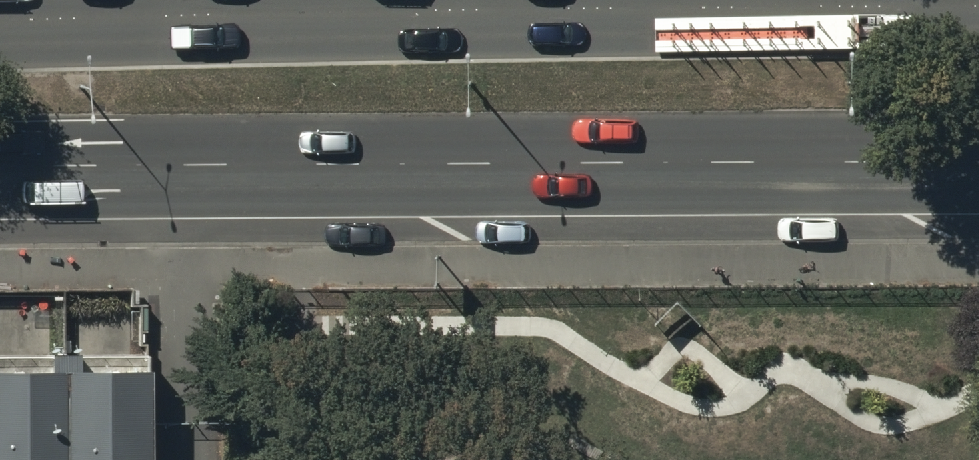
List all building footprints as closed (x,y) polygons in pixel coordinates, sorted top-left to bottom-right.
[(0,370),(0,459),(146,459),(145,369),(0,370)]
